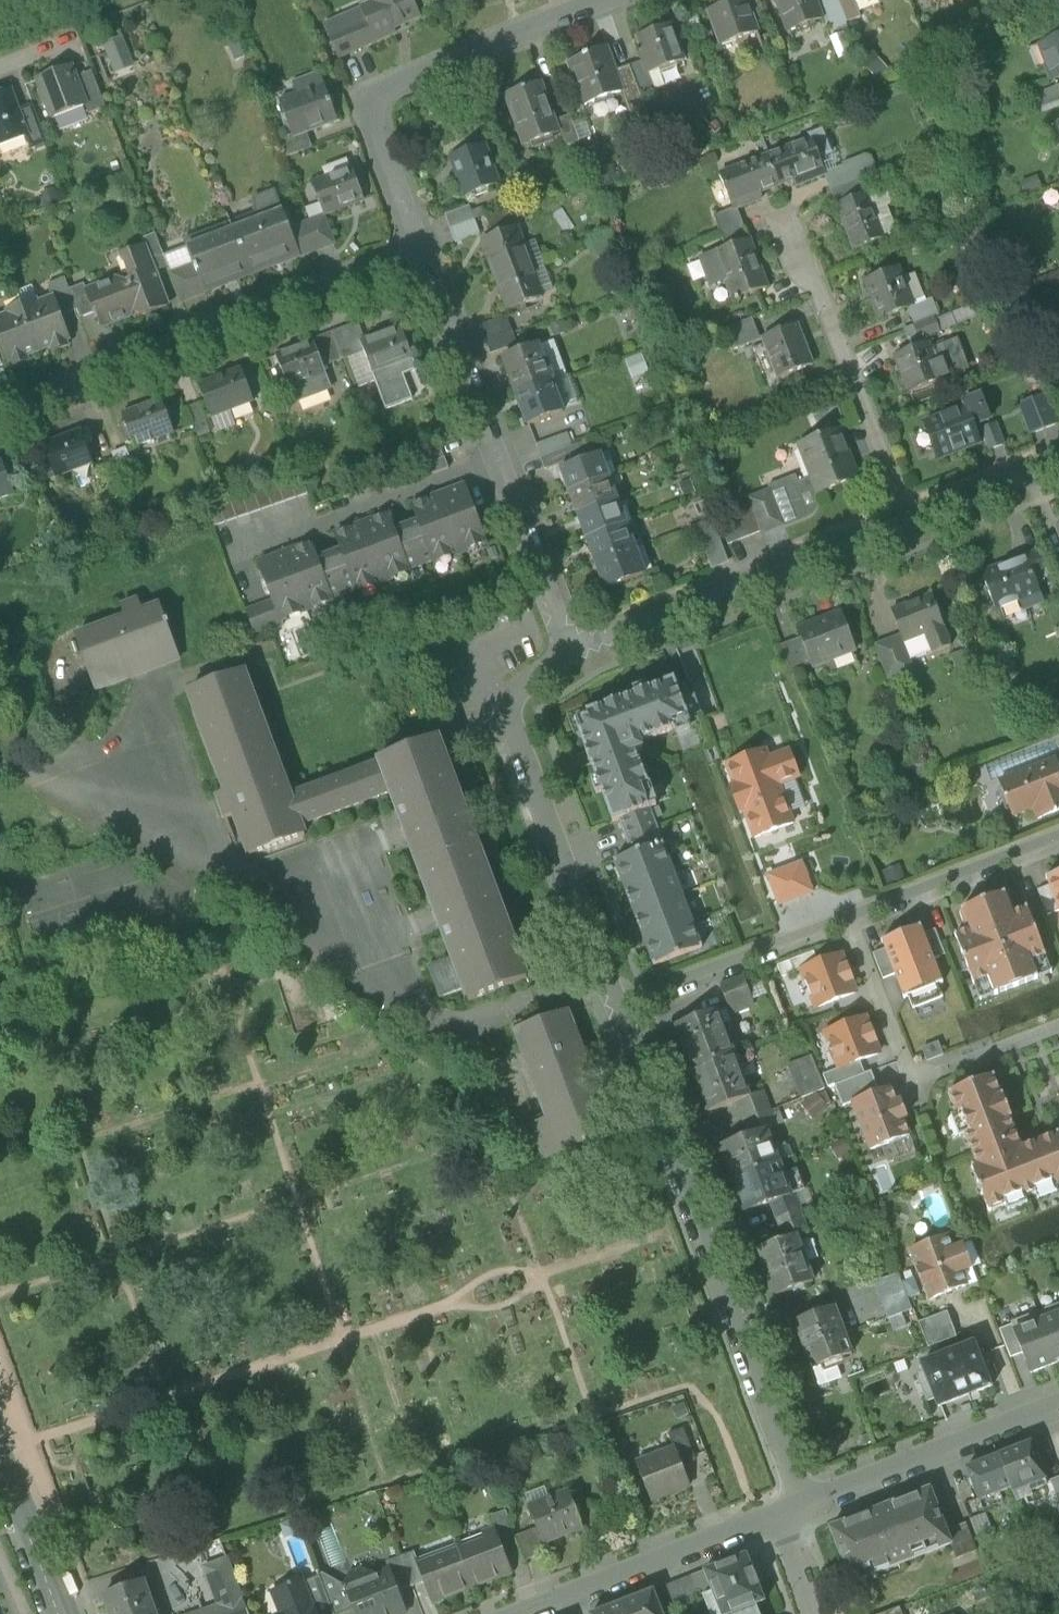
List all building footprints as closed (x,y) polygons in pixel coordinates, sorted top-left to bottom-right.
[(354,51),(396,33),(393,28),(418,17),(411,0),(380,0),(381,3),(361,11),(366,21),(346,29),(345,30),(354,51)] [(744,57),(763,50),(753,22),(746,1),(745,0),(743,0),(709,12),(722,47),(738,41),(744,57)] [(753,22),(766,17),(760,0),(748,0),(746,1),(753,22)] [(790,33),(823,21),(815,0),(778,0),(790,33)] [(847,23),(838,0),(835,0),(823,4),(833,30),(847,24),(847,23)] [(847,23),(861,18),(856,4),(855,0),(838,0),(847,23)] [(325,27),(338,58),(354,51),(345,30),(346,29),(342,19),(325,27)] [(644,62),(649,75),(650,75),(684,62),(671,26),(639,38),(645,54),(642,55),(644,62)] [(103,43),(115,74),(135,66),(124,35),(103,43)] [(1040,46),(1048,66),(1045,67),(1045,68),(1051,83),(1058,80),(1058,38),(1040,46)] [(1037,71),(1045,68),(1045,67),(1048,66),(1040,46),(1029,50),(1037,71)] [(606,49),(601,51),(607,67),(612,66),(606,49)] [(588,86),(594,103),(622,93),(615,73),(612,66),(607,67),(601,51),(585,57),(585,58),(570,64),(580,89),(588,86)] [(644,62),(631,67),(640,91),(654,86),(650,75),(649,75),(644,62)] [(649,116),(640,91),(631,67),(615,73),(622,93),(633,122),(649,116)] [(47,105),(53,119),(86,107),(87,106),(76,78),(72,68),(38,81),(42,93),(40,94),(45,106),(47,105)] [(86,107),(89,115),(106,108),(92,72),(76,78),(87,106),(86,107)] [(507,96),(527,147),(560,134),(555,120),(540,83),(507,96)] [(26,84),(14,87),(21,110),(33,106),(26,84)] [(586,106),(594,103),(588,86),(580,89),(586,106)] [(293,137),(293,139),(306,134),(338,122),(325,87),(280,104),(293,137)] [(1024,98),(1030,114),(1058,103),(1053,87),(1024,98)] [(28,137),(29,137),(19,112),(11,91),(0,95),(0,148),(28,137)] [(28,137),(32,149),(47,143),(33,107),(19,112),(29,137),(28,137)] [(560,134),(569,157),(584,152),(570,114),(555,120),(560,134)] [(809,135),(811,140),(813,140),(820,159),(833,153),(824,129),(809,135)] [(280,142),(287,159),(312,150),(306,134),(293,139),(293,137),(280,142)] [(826,172),(820,159),(813,140),(811,140),(767,157),(779,187),(793,181),(796,187),(827,175),(826,172)] [(451,158),(466,199),(500,186),(484,145),(451,158)] [(761,193),(779,187),(767,157),(721,175),(734,211),(764,199),(761,193)] [(827,175),(833,191),(862,179),(855,160),(826,172),(827,175)] [(315,184),(327,215),(364,201),(352,170),(315,184)] [(868,194),(862,179),(833,191),(839,206),(868,194)] [(880,190),(868,194),(873,209),(886,204),(880,190)] [(886,239),(873,209),(868,194),(839,206),(837,206),(855,251),(886,239)] [(260,222),(234,231),(250,272),(279,261),(282,265),(301,258),(290,231),(277,195),(257,202),(260,222)] [(445,216),(453,239),(477,231),(468,208),(445,216)] [(708,220),(715,236),(741,226),(734,211),(708,220)] [(324,218),(311,223),(321,250),(335,245),(324,218)] [(301,258),(321,250),(311,223),(290,231),(301,258)] [(225,281),(250,272),(234,231),(232,224),(216,230),(219,237),(189,248),(196,266),(207,293),(226,286),(225,281)] [(746,241),(741,226),(715,236),(720,251),(746,241)] [(483,242),(496,276),(531,263),(524,247),(518,229),(483,242)] [(146,246),(156,272),(168,267),(155,235),(142,240),(145,246),(146,246)] [(727,282),(734,301),(766,289),(754,254),(755,254),(750,240),(746,241),(720,251),(716,252),(727,282)] [(524,247),(531,263),(541,259),(543,259),(537,243),(524,247)] [(144,317),(157,312),(155,308),(168,303),(156,272),(146,246),(145,246),(123,255),(131,274),(119,279),(132,312),(140,309),(144,317)] [(727,282),(716,252),(699,259),(710,288),(727,282)] [(553,291),(541,259),(531,263),(543,295),(553,291)] [(543,295),(531,263),(496,276),(509,312),(544,299),(543,295)] [(171,275),(182,302),(207,293),(196,266),(171,275)] [(880,316),(882,320),(908,310),(914,307),(899,269),(867,281),(875,302),(872,303),(878,317),(880,316)] [(62,317),(78,311),(70,291),(66,279),(48,286),(52,298),(54,297),(62,317)] [(133,316),(132,312),(119,279),(87,291),(86,291),(95,314),(97,313),(103,328),(133,316)] [(85,285),(70,291),(78,311),(81,319),(95,314),(86,291),(87,291),(85,285)] [(17,293),(22,306),(38,300),(33,287),(17,293)] [(38,300),(22,306),(40,352),(52,348),(54,352),(69,346),(68,342),(71,341),(62,317),(54,297),(52,298),(39,303),(38,300)] [(908,310),(914,327),(935,319),(943,316),(936,299),(914,307),(908,310)] [(169,307),(168,303),(155,308),(157,312),(169,307)] [(40,352),(22,306),(7,312),(8,314),(0,318),(0,339),(0,340),(9,364),(12,363),(14,367),(30,361),(28,357),(40,352)] [(135,320),(144,317),(140,309),(132,312),(133,316),(135,320)] [(481,327),(486,341),(511,331),(506,318),(481,327)] [(941,333),(935,319),(914,327),(920,340),(941,333)] [(728,329),(735,348),(760,338),(753,320),(728,329)] [(362,324),(346,330),(356,355),(365,352),(361,343),(369,341),(362,324)] [(763,338),(779,379),(814,366),(808,350),(801,332),(798,325),(763,338)] [(365,352),(375,380),(394,373),(396,379),(398,378),(417,371),(402,329),(369,341),(361,343),(365,352)] [(342,360),(356,355),(346,330),(332,335),(342,360)] [(517,347),(511,331),(486,341),(492,356),(517,347)] [(324,367),(342,360),(332,335),(313,342),(315,346),(315,345),(324,367)] [(554,342),(539,348),(545,363),(541,365),(546,378),(553,376),(555,381),(567,376),(554,342)] [(958,342),(932,352),(936,364),(941,362),(948,379),(969,371),(958,342)] [(910,393),(948,379),(941,362),(936,364),(932,352),(929,344),(896,357),(910,393)] [(277,356),(290,389),(327,375),(324,367),(315,345),(315,346),(295,353),(294,350),(277,356)] [(504,358),(517,395),(552,382),(555,381),(553,376),(546,378),(541,365),(545,363),(539,348),(538,346),(504,358)] [(199,386),(211,419),(255,403),(243,370),(199,386)] [(407,403),(398,378),(396,379),(394,373),(375,380),(386,411),(407,403)] [(332,389),(327,375),(290,389),(295,403),(332,389)] [(564,413),(552,382),(517,395),(529,427),(564,413)] [(1046,395),(1020,405),(1032,435),(1058,425),(1046,395)] [(967,409),(974,428),(989,422),(980,398),(964,404),(966,409),(967,409)] [(123,415),(135,447),(175,432),(162,400),(123,415)] [(188,409),(197,432),(208,428),(200,405),(188,409)] [(926,425),(939,460),(980,444),(974,428),(967,409),(966,409),(926,425)] [(983,430),(991,451),(1004,446),(996,425),(983,430)] [(44,445),(56,478),(94,463),(82,431),(44,445)] [(801,446),(813,478),(820,494),(858,480),(839,431),(801,446)] [(537,444),(542,458),(565,450),(560,435),(537,444)] [(420,456),(423,466),(430,463),(445,458),(441,447),(420,456)] [(114,454),(123,477),(135,472),(126,449),(114,454)] [(570,461),(565,450),(542,458),(547,470),(570,461)] [(601,455),(597,456),(605,480),(610,478),(601,455)] [(562,470),(570,493),(605,480),(597,456),(562,470)] [(430,463),(434,475),(449,469),(445,458),(430,463)] [(16,494),(4,462),(0,463),(0,500),(16,494)] [(206,504),(214,528),(309,495),(301,471),(206,504)] [(822,501),(820,494),(813,478),(799,483),(797,476),(770,487),(771,491),(770,491),(774,502),(776,501),(786,526),(785,527),(786,529),(808,520),(816,516),(820,509),(822,501)] [(610,478),(605,480),(614,502),(618,500),(610,478)] [(570,493),(579,515),(614,502),(605,480),(570,493)] [(466,487),(440,497),(461,554),(487,544),(466,487)] [(750,499),(754,510),(774,502),(770,491),(750,499)] [(435,564),(461,554),(440,497),(414,507),(420,524),(408,529),(422,565),(434,561),(435,564)] [(628,526),(618,500),(614,502),(623,527),(628,526)] [(754,510),(762,532),(764,535),(785,527),(786,526),(776,501),(774,502),(754,510)] [(579,515),(588,541),(623,527),(614,502),(579,515)] [(754,510),(743,514),(751,537),(762,532),(754,510)] [(743,514),(732,519),(740,541),(751,537),(743,514)] [(409,570),(422,565),(408,529),(396,533),(389,516),(363,526),(384,583),(410,573),(409,570)] [(729,545),(740,541),(732,519),(721,523),(729,545)] [(628,526),(623,527),(632,550),(637,548),(645,545),(637,523),(628,526)] [(358,593),(384,583),(363,526),(336,535),(343,553),(331,557),(345,594),(357,590),(358,593)] [(588,541),(597,563),(632,550),(623,527),(588,541)] [(706,543),(715,566),(727,561),(718,538),(706,543)] [(312,544),(286,554),(307,611),(333,602),(332,599),(345,594),(331,557),(319,562),(312,544)] [(646,574),(637,548),(632,550),(642,576),(646,574)] [(642,576),(632,550),(597,563),(606,590),(642,576)] [(1028,562),(1035,579),(1047,574),(1045,570),(1046,569),(1040,551),(1024,557),(1026,563),(1028,562)] [(283,621),(307,611),(286,554),(260,564),(274,601),(281,621),(283,621)] [(984,574),(998,612),(1024,602),(1027,608),(1043,602),(1035,579),(1028,562),(1026,563),(1013,568),(1012,565),(1002,569),(1001,568),(984,574)] [(904,643),(905,643),(926,635),(945,627),(933,596),(892,612),(901,635),(904,643)] [(247,612),(256,637),(285,626),(283,621),(281,621),(274,601),(247,612)] [(76,638),(95,691),(130,678),(125,665),(138,660),(143,673),(180,659),(168,626),(166,622),(161,606),(143,613),(139,602),(122,608),(126,619),(76,638)] [(1001,618),(1027,608),(1024,602),(998,612),(1001,618)] [(812,665),(813,667),(856,650),(843,614),(799,631),(802,638),(812,665)] [(945,627),(926,635),(931,648),(933,652),(933,654),(952,646),(945,627)] [(875,645),(888,682),(916,672),(911,660),(905,643),(904,643),(901,635),(875,645)] [(926,650),(931,648),(926,635),(905,643),(911,660),(928,654),(926,650)] [(780,647),(791,673),(812,665),(802,638),(780,647)] [(125,665),(130,678),(143,673),(138,660),(125,665)] [(306,836),(302,826),(291,798),(245,672),(190,693),(227,794),(218,798),(226,819),(235,816),(251,857),(306,836)] [(603,793),(614,824),(620,821),(651,810),(658,807),(657,805),(647,809),(640,789),(650,785),(637,753),(644,751),(642,744),(676,731),(673,723),(687,718),(690,726),(692,725),(689,718),(678,688),(675,681),(649,691),(647,686),(634,691),(636,696),(589,714),(589,715),(594,728),(581,733),(580,733),(598,780),(592,782),(597,795),(603,793)] [(678,688),(689,718),(702,713),(691,683),(678,688)] [(576,719),(581,733),(594,728),(589,715),(576,719)] [(673,723),(676,731),(690,726),(687,718),(673,723)] [(392,793),(453,959),(465,990),(469,1002),(528,980),(443,750),(439,740),(380,762),(381,764),(392,793)] [(766,751),(728,766),(735,787),(731,788),(740,812),(744,811),(755,839),(794,825),(788,810),(779,786),(795,780),(800,778),(790,752),(769,760),(766,751)] [(1038,820),(1058,812),(1058,769),(1058,768),(1056,761),(1000,782),(1014,818),(1034,810),(1038,820)] [(381,764),(341,779),(352,808),(392,793),(381,764)] [(319,781),(321,787),(341,779),(339,773),(319,781)] [(352,808),(341,779),(321,787),(291,798),(302,826),(352,808)] [(804,804),(795,780),(779,786),(788,810),(804,804)] [(657,805),(650,785),(640,789),(647,809),(657,805)] [(620,821),(628,842),(659,830),(651,810),(620,821)] [(628,842),(633,855),(664,843),(659,830),(628,842)] [(615,862),(624,888),(674,869),(664,843),(633,855),(615,862)] [(802,865),(769,877),(780,905),(813,893),(802,865)] [(906,882),(900,866),(878,875),(885,891),(906,882)] [(624,888),(634,914),(683,895),(674,869),(624,888)] [(1049,878),(1048,878),(1046,878),(1047,880),(1048,880),(1050,886),(1058,910),(1058,874),(1049,878)] [(1050,886),(1038,891),(1048,916),(1058,912),(1058,910),(1050,886)] [(634,914),(644,940),(693,921),(683,895),(634,914)] [(989,980),(996,996),(1038,980),(1032,963),(1047,958),(1028,909),(1016,913),(1009,895),(1006,896),(1005,895),(962,911),(963,913),(960,914),(967,932),(956,937),(975,986),(989,980)] [(703,949),(693,921),(644,940),(654,967),(703,949)] [(884,941),(882,942),(883,944),(884,944),(886,950),(896,975),(905,998),(904,998),(905,1000),(907,999),(906,998),(909,997),(939,986),(942,985),(944,985),(943,983),(942,983),(934,961),(924,935),(922,929),(921,927),(920,927),(920,928),(884,942),(884,941)] [(936,930),(924,935),(934,961),(946,956),(936,930)] [(896,975),(886,950),(874,955),(883,980),(896,975)] [(803,971),(819,964),(815,952),(778,966),(783,979),(803,971)] [(819,964),(803,971),(818,1009),(837,1001),(856,994),(851,981),(846,969),(841,956),(819,964)] [(1032,963),(1038,980),(1053,974),(1047,958),(1032,963)] [(441,999),(465,990),(453,959),(429,968),(441,999)] [(721,985),(731,1010),(754,1001),(745,976),(721,985)] [(989,980),(975,986),(981,1002),(996,996),(989,980)] [(939,986),(909,997),(914,1010),(944,998),(939,986)] [(842,1014),(837,1001),(818,1009),(813,1010),(818,1023),(842,1014)] [(676,1027),(692,1070),(734,1054),(718,1011),(676,1027)] [(533,1125),(546,1160),(590,1144),(590,1142),(614,1133),(569,1012),(515,1032),(548,1121),(533,1125)] [(827,1033),(841,1070),(860,1062),(879,1055),(865,1019),(827,1033)] [(928,1062),(943,1056),(938,1044),(923,1050),(928,1062)] [(751,1096),(734,1054),(692,1070),(709,1114),(738,1103),(751,1098),(751,1096)] [(784,1068),(797,1101),(822,1091),(809,1058),(784,1068)] [(824,1076),(829,1088),(865,1074),(860,1062),(841,1070),(824,1076)] [(844,1107),(854,1104),(853,1103),(881,1092),(873,1072),(836,1086),(844,1107)] [(990,1213),(1007,1206),(1008,1205),(1007,1201),(1023,1195),(1024,1199),(1026,1198),(1036,1194),(1038,1194),(1036,1190),(1052,1184),(1054,1188),(1055,1187),(1058,1186),(1058,1134),(1022,1149),(1011,1119),(1013,1119),(1004,1096),(1002,1097),(994,1076),(971,1085),(950,1094),(958,1115),(959,1116),(963,1115),(970,1133),(965,1134),(966,1136),(978,1166),(972,1168),(990,1213)] [(853,1103),(854,1104),(872,1151),(890,1145),(911,1137),(905,1119),(909,1118),(903,1101),(898,1103),(893,1088),(881,1092),(853,1103)] [(738,1103),(745,1120),(771,1110),(764,1091),(751,1096),(751,1098),(738,1103)] [(829,1109),(817,1093),(802,1105),(814,1121),(829,1109)] [(777,1128),(771,1110),(745,1120),(751,1137),(767,1131),(767,1132),(777,1128)] [(959,1116),(958,1115),(952,1117),(960,1138),(966,1136),(965,1134),(970,1133),(963,1115),(959,1116)] [(734,1181),(779,1164),(774,1150),(767,1132),(767,1131),(751,1137),(721,1148),(734,1181)] [(917,1153),(911,1137),(890,1145),(896,1161),(917,1153)] [(851,1151),(844,1140),(831,1147),(838,1159),(851,1151)] [(786,1146),(774,1150),(779,1164),(795,1158),(791,1148),(786,1146)] [(783,1175),(779,1164),(734,1181),(746,1215),(773,1204),(791,1198),(790,1196),(783,1175)] [(798,1170),(783,1175),(790,1196),(796,1194),(805,1191),(798,1170)] [(1038,1194),(1036,1194),(1039,1200),(1058,1193),(1055,1187),(1054,1188),(1052,1184),(1036,1190),(1038,1194)] [(810,1189),(805,1191),(796,1194),(802,1211),(816,1206),(810,1189)] [(773,1204),(779,1220),(802,1211),(796,1194),(790,1196),(791,1198),(773,1204)] [(1008,1205),(1007,1206),(1009,1212),(1028,1204),(1026,1198),(1024,1199),(1023,1195),(1007,1201),(1008,1205)] [(810,1232),(802,1211),(779,1220),(787,1239),(798,1235),(798,1236),(810,1232)] [(767,1266),(778,1296),(816,1282),(798,1236),(798,1235),(787,1239),(760,1249),(762,1252),(760,1253),(765,1267),(767,1266)] [(926,1288),(931,1301),(968,1286),(963,1274),(973,1270),(964,1245),(953,1249),(948,1236),(911,1251),(918,1269),(917,1270),(924,1289),(926,1288)] [(875,1282),(889,1320),(913,1311),(900,1275),(875,1282)] [(1058,1363),(1058,1305),(1038,1313),(1058,1364),(1058,1363)] [(795,1322),(813,1370),(836,1362),(853,1355),(835,1308),(795,1322)] [(920,1323),(929,1348),(958,1338),(948,1313),(920,1323)] [(1031,1374),(1058,1364),(1038,1313),(1012,1324),(1012,1326),(1015,1332),(1023,1354),(1031,1374)] [(856,1331),(858,1335),(870,1330),(869,1326),(856,1331)] [(1000,1330),(1011,1359),(1023,1354),(1015,1332),(1012,1326),(1000,1330)] [(938,1397),(941,1404),(979,1389),(980,1391),(992,1386),(988,1378),(986,1378),(976,1353),(965,1357),(963,1350),(925,1365),(927,1372),(918,1376),(928,1401),(938,1397)] [(842,1377),(836,1362),(813,1370),(819,1386),(842,1377)] [(677,1450),(682,1463),(696,1458),(685,1429),(669,1435),(675,1451),(677,1450)] [(1032,1444),(999,1457),(1012,1489),(1011,1489),(1013,1493),(1029,1487),(1031,1492),(1048,1486),(1039,1462),(1034,1451),(1032,1444)] [(1040,1449),(1034,1451),(1039,1462),(1044,1460),(1040,1449)] [(638,1465),(651,1502),(691,1487),(682,1463),(677,1450),(675,1451),(638,1465)] [(980,1502),(1011,1489),(1012,1489),(999,1457),(967,1469),(970,1476),(964,1479),(969,1491),(974,1489),(980,1502)] [(832,1529),(853,1583),(951,1545),(952,1544),(947,1532),(931,1491),(832,1529)] [(538,1530),(543,1543),(545,1543),(584,1528),(570,1492),(530,1508),(538,1530)] [(502,1543),(516,1537),(506,1511),(490,1517),(495,1530),(497,1529),(499,1535),(502,1543)] [(951,1545),(956,1559),(977,1551),(966,1524),(947,1532),(952,1544),(951,1545)] [(497,1529),(495,1530),(457,1544),(459,1551),(499,1535),(497,1529)] [(538,1530),(516,1537),(525,1562),(549,1553),(545,1543),(543,1543),(538,1530)] [(499,1535),(459,1551),(473,1588),(513,1572),(502,1543),(499,1535)] [(434,1603),(473,1588),(459,1551),(421,1565),(419,1566),(424,1578),(434,1603)] [(416,1552),(401,1557),(411,1583),(424,1578),(419,1566),(421,1565),(416,1552)] [(714,1595),(722,1613),(737,1613),(757,1606),(767,1603),(760,1587),(761,1587),(755,1570),(754,1571),(748,1555),(705,1572),(714,1595)] [(412,1585),(411,1583),(401,1557),(387,1563),(390,1571),(392,1570),(399,1590),(412,1585)] [(209,1576),(220,1606),(243,1598),(232,1568),(209,1576)] [(344,1586),(347,1587),(377,1576),(363,1569),(350,1574),(344,1586)] [(377,1576),(347,1587),(345,1588),(354,1610),(355,1613),(405,1613),(408,1613),(399,1590),(392,1570),(390,1571),(377,1576)] [(320,1576),(335,1613),(343,1613),(354,1610),(345,1588),(347,1587),(344,1586),(319,1571),(319,1572),(320,1576)] [(705,1572),(692,1577),(701,1600),(705,1598),(714,1595),(705,1572)] [(320,1576),(304,1583),(316,1613),(335,1613),(320,1576)] [(690,1604),(701,1600),(692,1577),(681,1581),(690,1604)] [(110,1613),(156,1613),(144,1581),(104,1596),(110,1613)] [(674,1610),(690,1604),(681,1581),(666,1587),(674,1610)] [(304,1583),(303,1582),(274,1594),(281,1610),(284,1608),(286,1613),(316,1613),(304,1583)] [(674,1610),(666,1587),(654,1592),(663,1613),(669,1613),(675,1612),(674,1610)] [(623,1604),(626,1613),(663,1613),(654,1592),(623,1604)] [(714,1595),(705,1598),(712,1613),(722,1613),(714,1595)] [(243,1598),(220,1606),(198,1613),(249,1613),(243,1598)] [(623,1604),(597,1613),(626,1613),(623,1604)]
